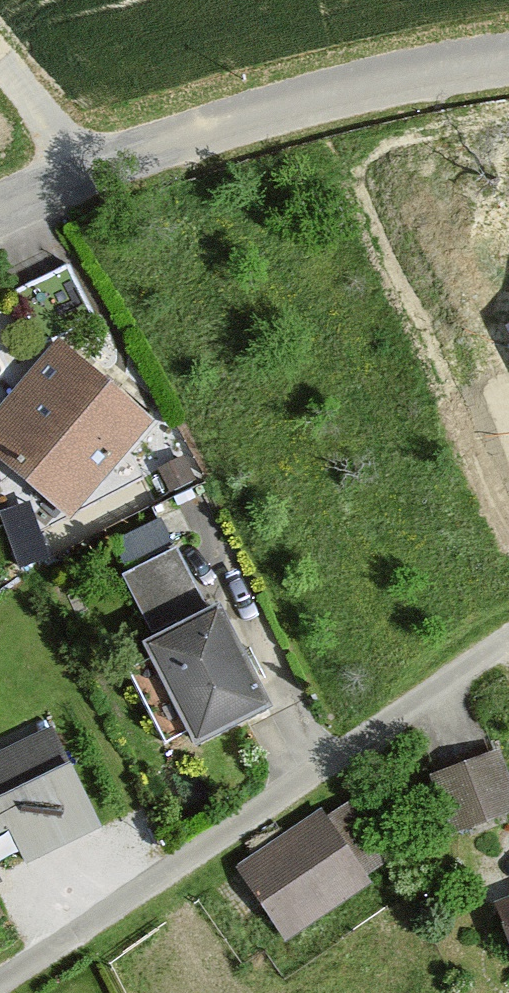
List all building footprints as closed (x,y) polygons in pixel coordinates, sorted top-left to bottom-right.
[(59,347),(0,417),(0,451),(69,509),(145,419),(59,347)] [(158,640),(217,611),(184,545),(125,574),(158,640)] [(285,704),(235,602),(217,611),(158,640),(165,655),(137,669),(174,741),(200,728),(207,742),(285,704)] [(59,727),(0,756),(0,835),(14,828),(29,859),(105,823),(59,727)] [(506,748),(438,773),(460,832),(508,814),(508,757),(506,748)] [(331,816),(325,807),(241,866),(291,938),(375,879),(371,873),(394,857),(354,800),(331,816)] [(9,881),(0,862),(0,885),(9,881)]
